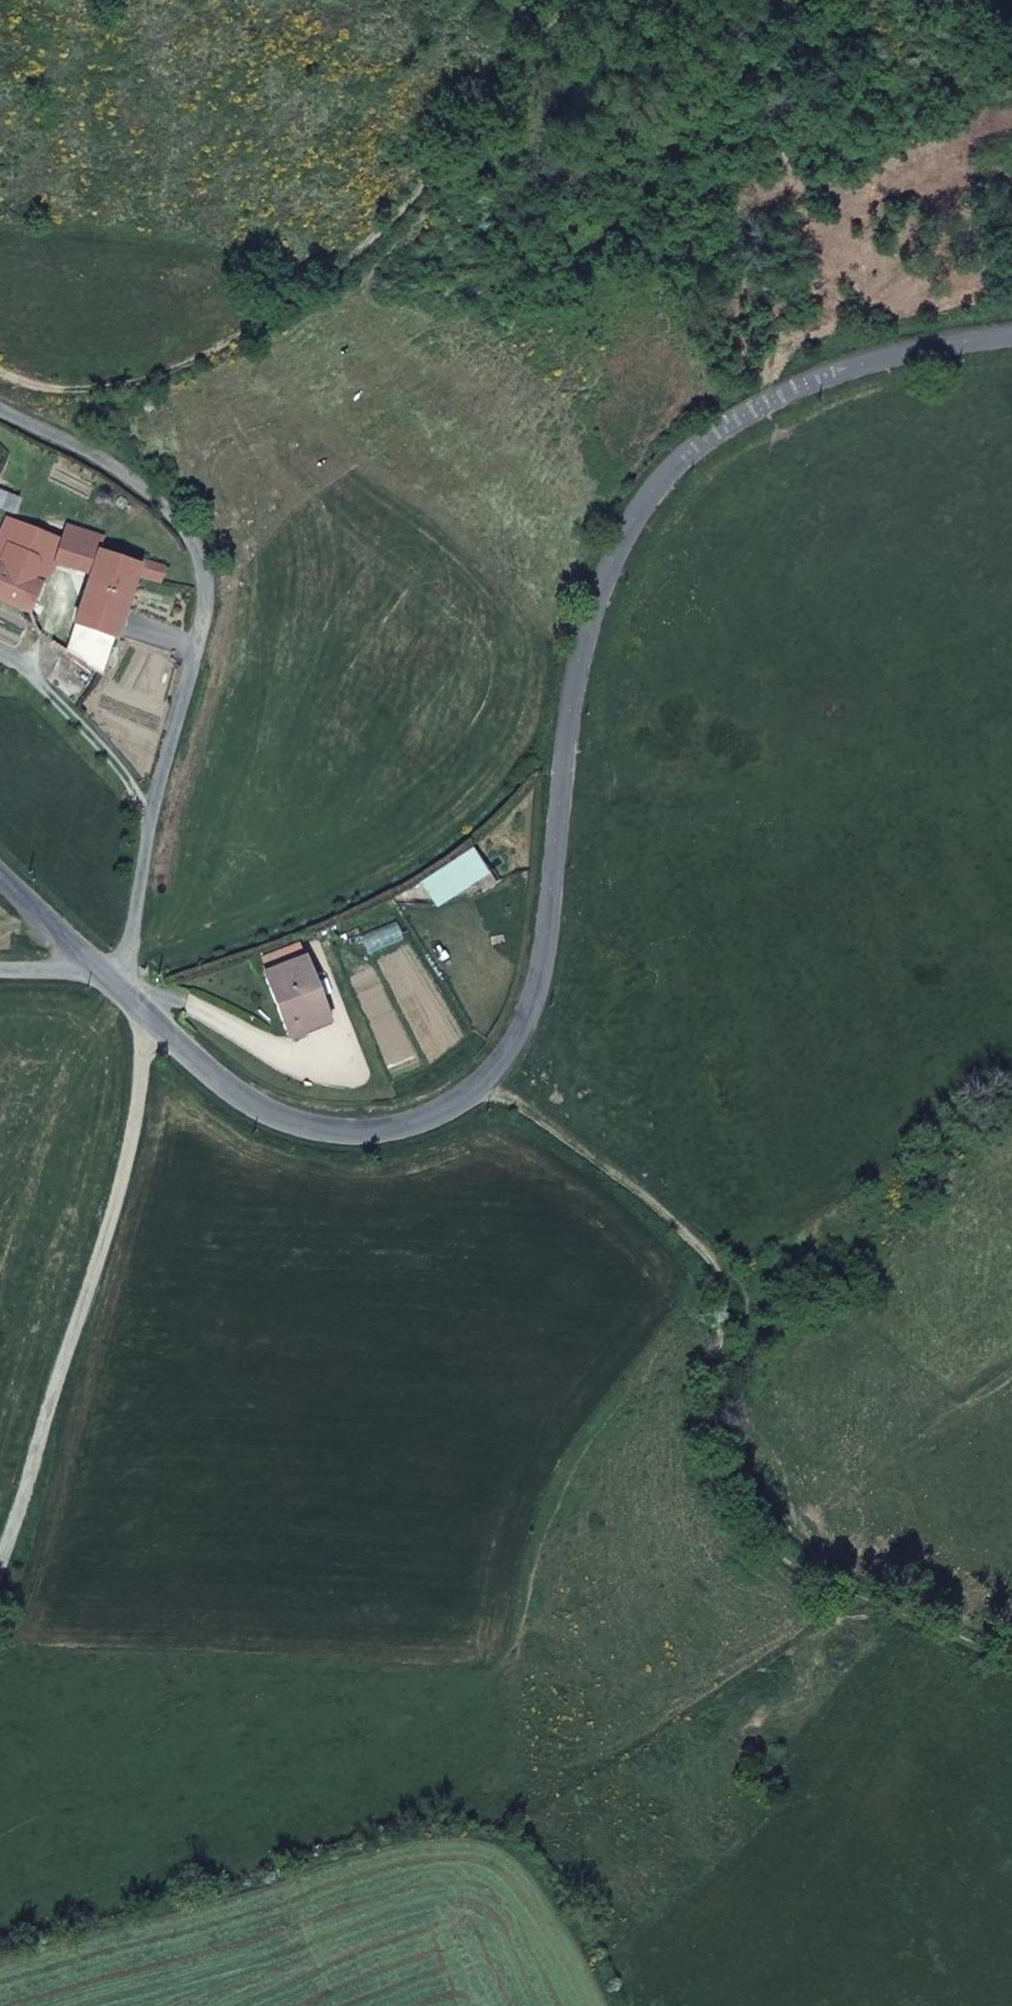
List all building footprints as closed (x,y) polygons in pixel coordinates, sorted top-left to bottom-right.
[(18,496),(0,488),(0,506),(12,511),(18,496)] [(25,618),(32,600),(34,596),(39,582),(45,565),(54,568),(82,578),(65,623),(73,626),(111,642),(134,581),(140,565),(98,549),(103,538),(67,524),(63,536),(57,534),(22,520),(11,516),(8,515),(0,535),(0,608),(25,618)] [(98,674),(111,642),(73,626),(60,658),(98,674)] [(268,968),(285,1032),(302,1027),(300,1021),(325,1013),(310,956),(268,968)] [(327,1021),(325,1013),(300,1021),(302,1027),(327,1021)]
